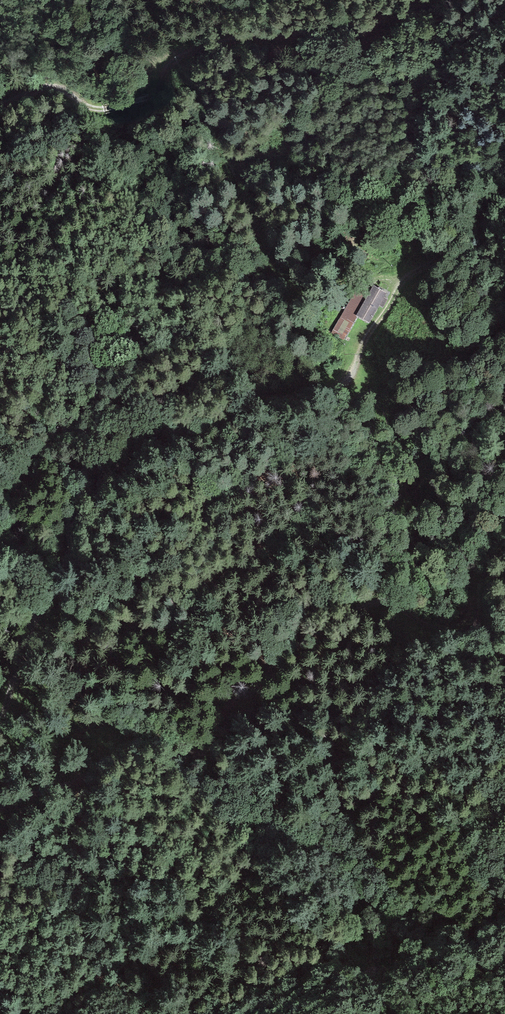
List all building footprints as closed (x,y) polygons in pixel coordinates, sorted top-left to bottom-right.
[(360,292),(349,308),(350,310),(360,316),(370,302),(373,303),(377,296),(375,294),(378,290),(367,282),(360,292)] [(349,308),(360,292),(349,284),(329,315),(341,323),(350,310),(349,308)]
